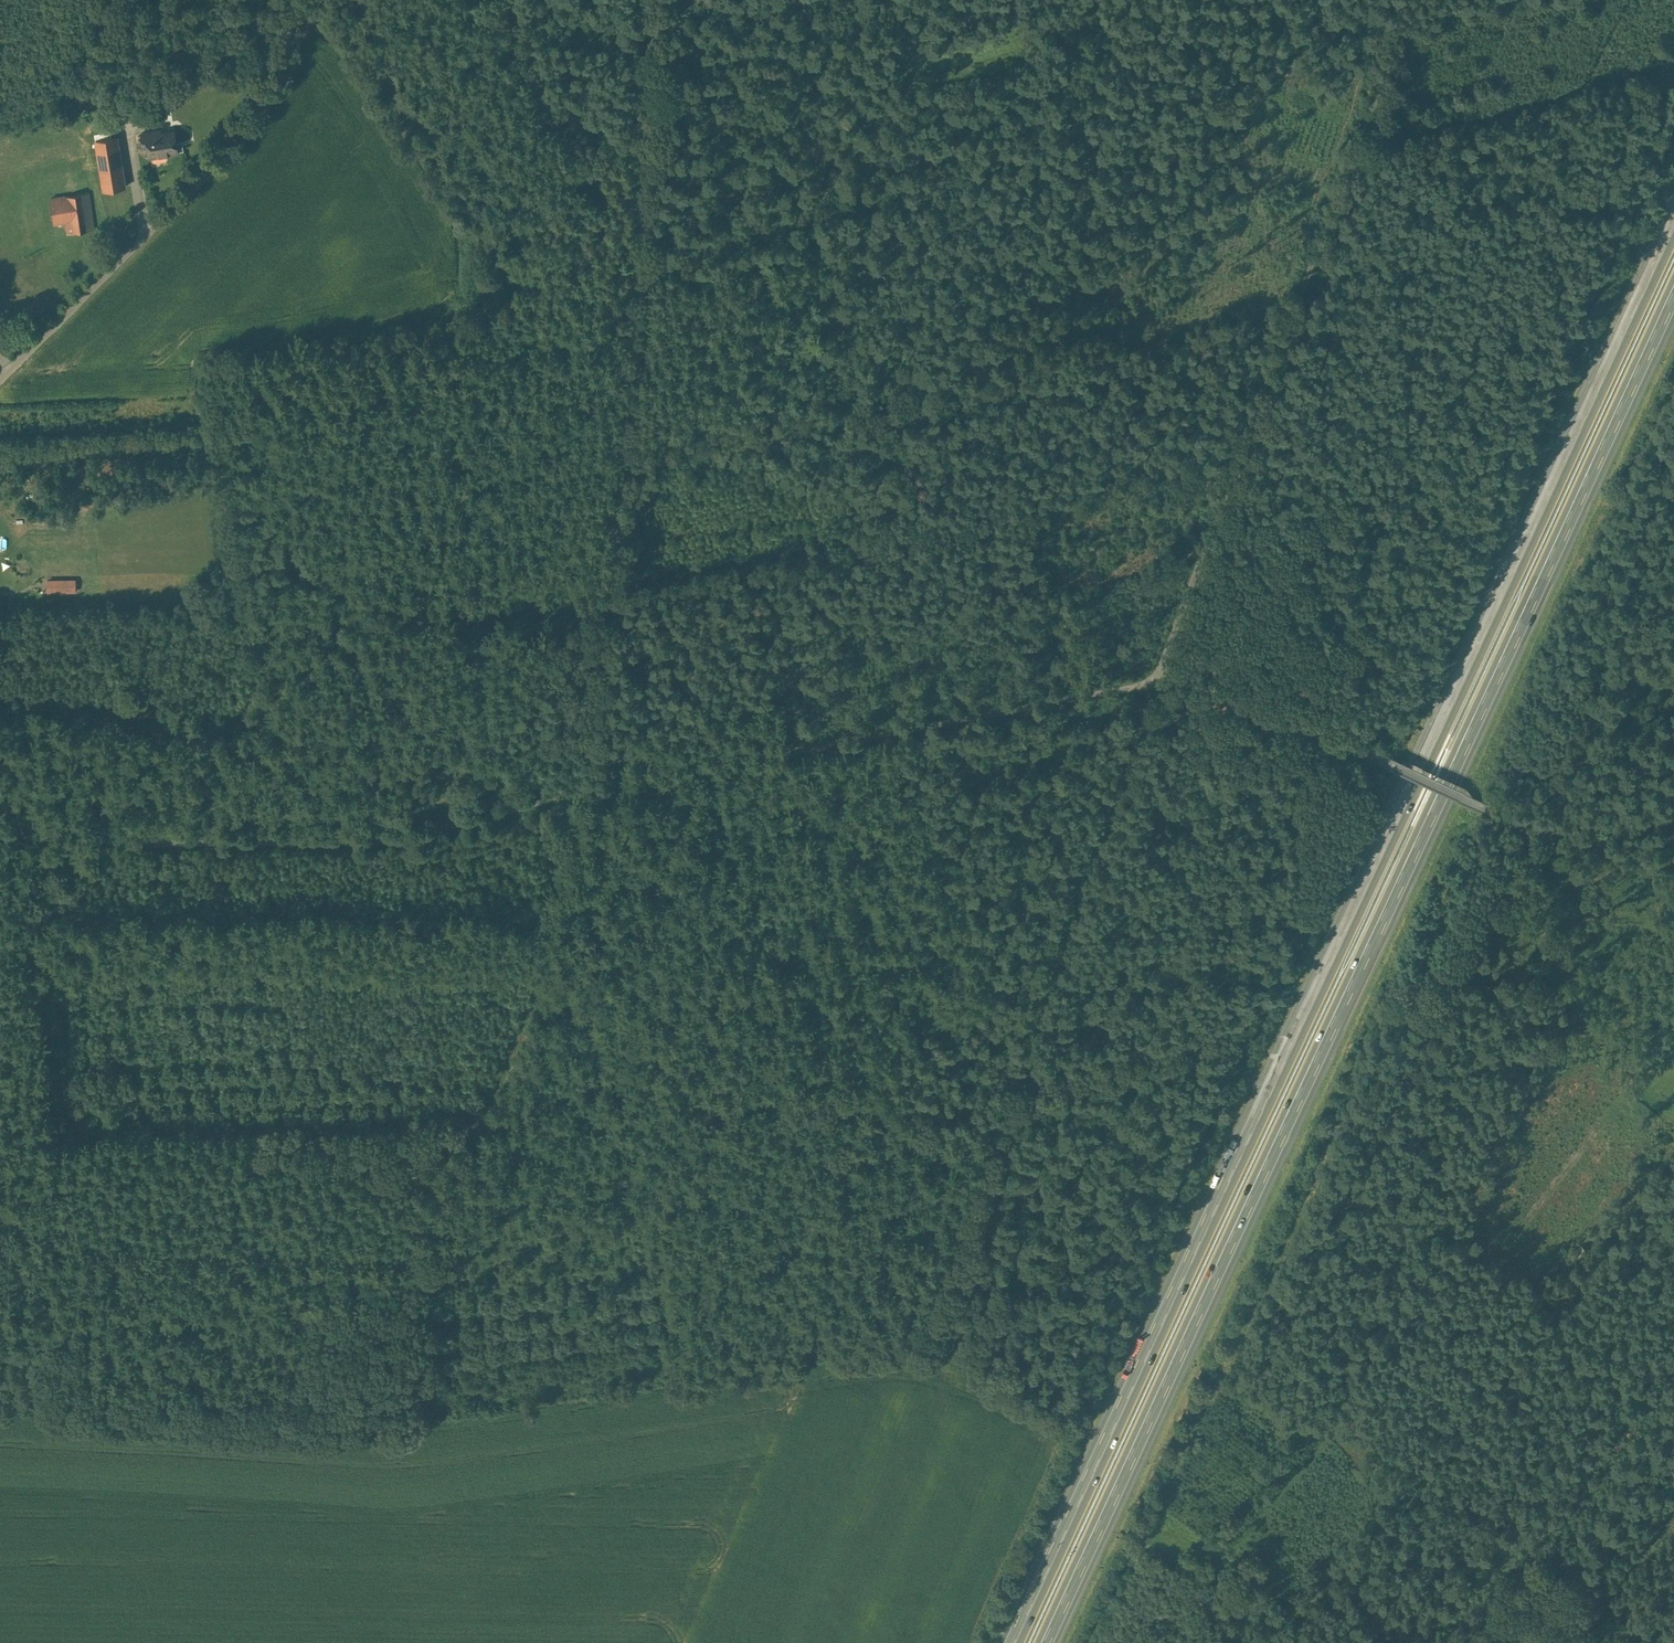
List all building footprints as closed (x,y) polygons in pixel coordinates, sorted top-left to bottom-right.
[(170,159),(168,130),(133,132),(135,160),(170,159)] [(118,192),(112,137),(86,139),(92,195),(118,192)] [(69,195),(70,203),(42,206),(45,237),(88,233),(84,194),(69,195)] [(76,579),(48,579),(48,591),(76,592),(76,579)] [(14,595),(2,595),(2,606),(14,606),(14,595)]
